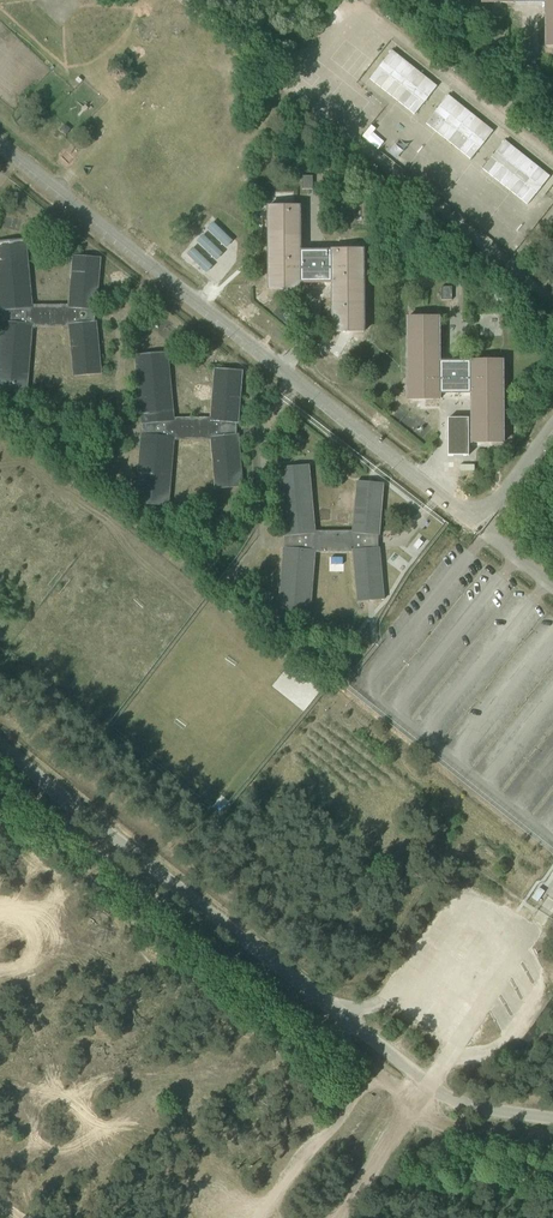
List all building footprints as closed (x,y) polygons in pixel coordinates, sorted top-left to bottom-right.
[(514,3),(514,2),(545,2),(546,46),(552,46),(552,0),(482,0),(482,3),(514,3)] [(392,50),(370,79),(415,115),(437,86),(392,50)] [(544,76),(544,63),(533,63),(533,76),(544,76)] [(448,94),(426,123),(471,159),(493,130),(448,94)] [(65,124),(60,129),(66,134),(71,128),(65,124)] [(505,140),(482,169),(528,205),(550,176),(505,140)] [(313,189),(313,176),(302,176),(302,189),(313,189)] [(332,282),(332,332),(364,331),(363,249),(332,249),(332,250),(300,250),(300,206),(268,206),(269,288),(300,288),(300,282),(332,282)] [(213,222),(206,229),(226,248),(233,241),(213,222)] [(203,235),(196,241),(216,261),(223,254),(203,235)] [(96,309),(100,259),(100,258),(73,256),(73,257),(74,257),(70,305),(32,305),(25,240),(26,240),(26,239),(0,242),(0,306),(0,310),(3,311),(3,322),(0,321),(0,322),(0,326),(0,391),(27,395),(27,394),(26,394),(32,327),(70,326),(74,375),(74,376),(101,373),(101,372),(100,373),(96,322),(94,322),(94,310),(96,310),(96,309)] [(193,247),(186,254),(206,273),(213,267),(193,247)] [(452,300),(452,287),(441,287),(441,300),(452,300)] [(471,393),(471,442),(503,442),(503,360),(471,360),(471,361),(440,361),(439,317),(407,317),(408,399),(440,399),(440,393),(471,393)] [(142,434),(142,435),(136,502),(136,503),(168,505),(173,439),(211,439),(216,488),(216,489),(242,486),(238,434),(235,435),(235,422),(238,423),(238,422),(237,422),(241,372),(242,372),(242,371),(215,369),(211,418),(173,418),(167,353),(167,352),(135,355),(135,356),(136,356),(142,423),(142,424),(145,423),(145,435),(142,434)] [(467,422),(448,422),(448,459),(468,458),(467,422)] [(379,535),(383,484),(357,481),(357,482),(353,531),(315,531),(309,466),(309,465),(277,468),(277,469),(284,536),(283,536),(286,536),(286,547),(283,547),(283,548),(284,548),(278,615),(278,616),(310,618),(310,617),(315,552),(353,552),(357,601),(384,599),(384,598),(383,598),(379,548),(379,547),(377,547),(377,535),(379,535)] [(538,889),(532,897),(538,901),(544,892),(538,889)]
